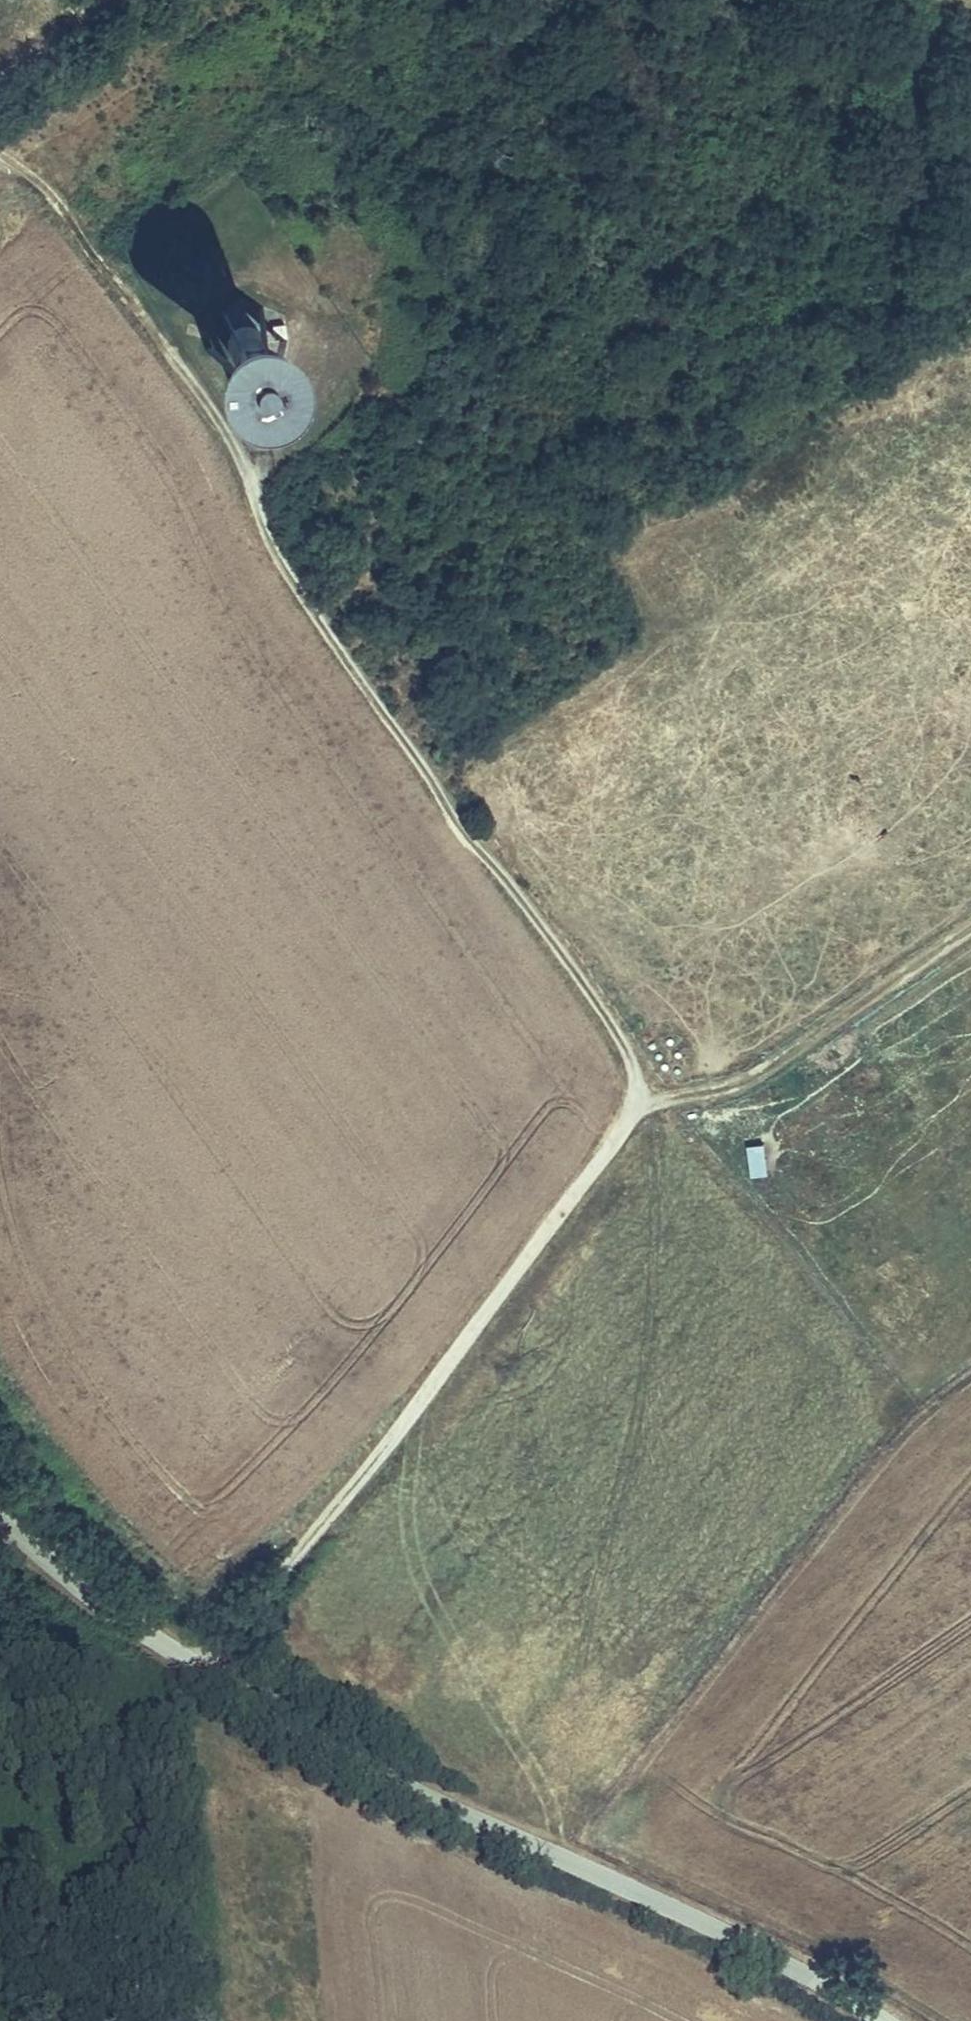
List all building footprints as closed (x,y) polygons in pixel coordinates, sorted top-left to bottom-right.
[(230,385),(252,376),(245,359),(278,346),(269,323),(225,341),(231,355),(226,357),(232,371),(217,378),(227,401),(235,398),(230,385)] [(749,1178),(767,1176),(763,1144),(745,1146),(749,1178)]
